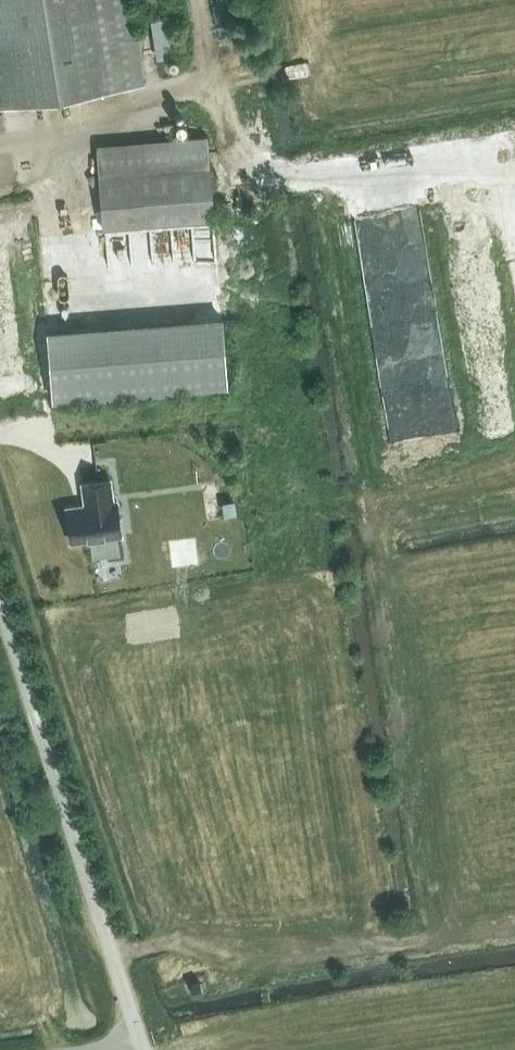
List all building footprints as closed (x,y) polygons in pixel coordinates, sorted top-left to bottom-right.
[(139,80),(126,0),(0,0),(0,102),(139,80)] [(178,54),(172,16),(150,19),(156,57),(178,54)] [(100,226),(211,217),(205,133),(94,142),(100,226)] [(52,398),(227,385),(222,318),(47,332),(52,398)] [(71,541),(91,538),(116,535),(121,534),(116,500),(113,500),(110,479),(82,483),(85,504),(67,506),(71,541)] [(199,979),(188,983),(192,992),(202,989),(199,979)]
